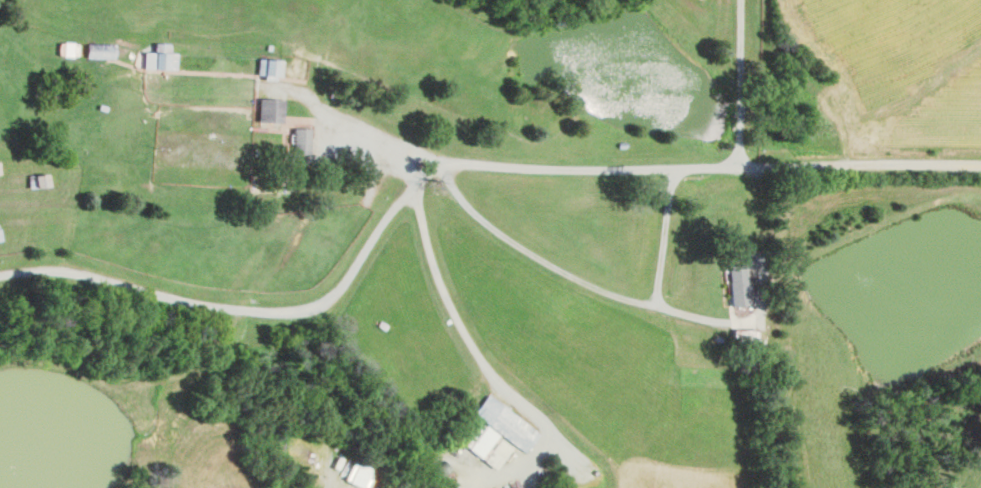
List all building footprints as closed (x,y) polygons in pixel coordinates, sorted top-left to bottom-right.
[(59,41),(58,55),(78,56),(78,42),(59,41)] [(86,57),(114,58),(114,43),(86,43),(86,57)] [(177,67),(177,52),(171,52),(171,43),(155,43),(155,51),(141,51),(141,66),(177,67)] [(283,58),(258,58),(257,74),(283,75),(283,58)] [(258,121),(284,122),(284,98),(259,98),(258,121)] [(310,128),(293,127),(292,154),(309,154),(310,128)] [(50,185),(48,172),(28,175),(29,188),(50,185)] [(754,281),(747,282),(745,263),(727,266),(732,306),(757,303),(754,281)] [(540,432),(487,394),(473,413),(487,423),(476,437),(472,435),(464,446),(497,470),(515,446),(525,453),(540,432)] [(363,487),(365,487),(373,470),(353,461),(344,480),(363,487)]
